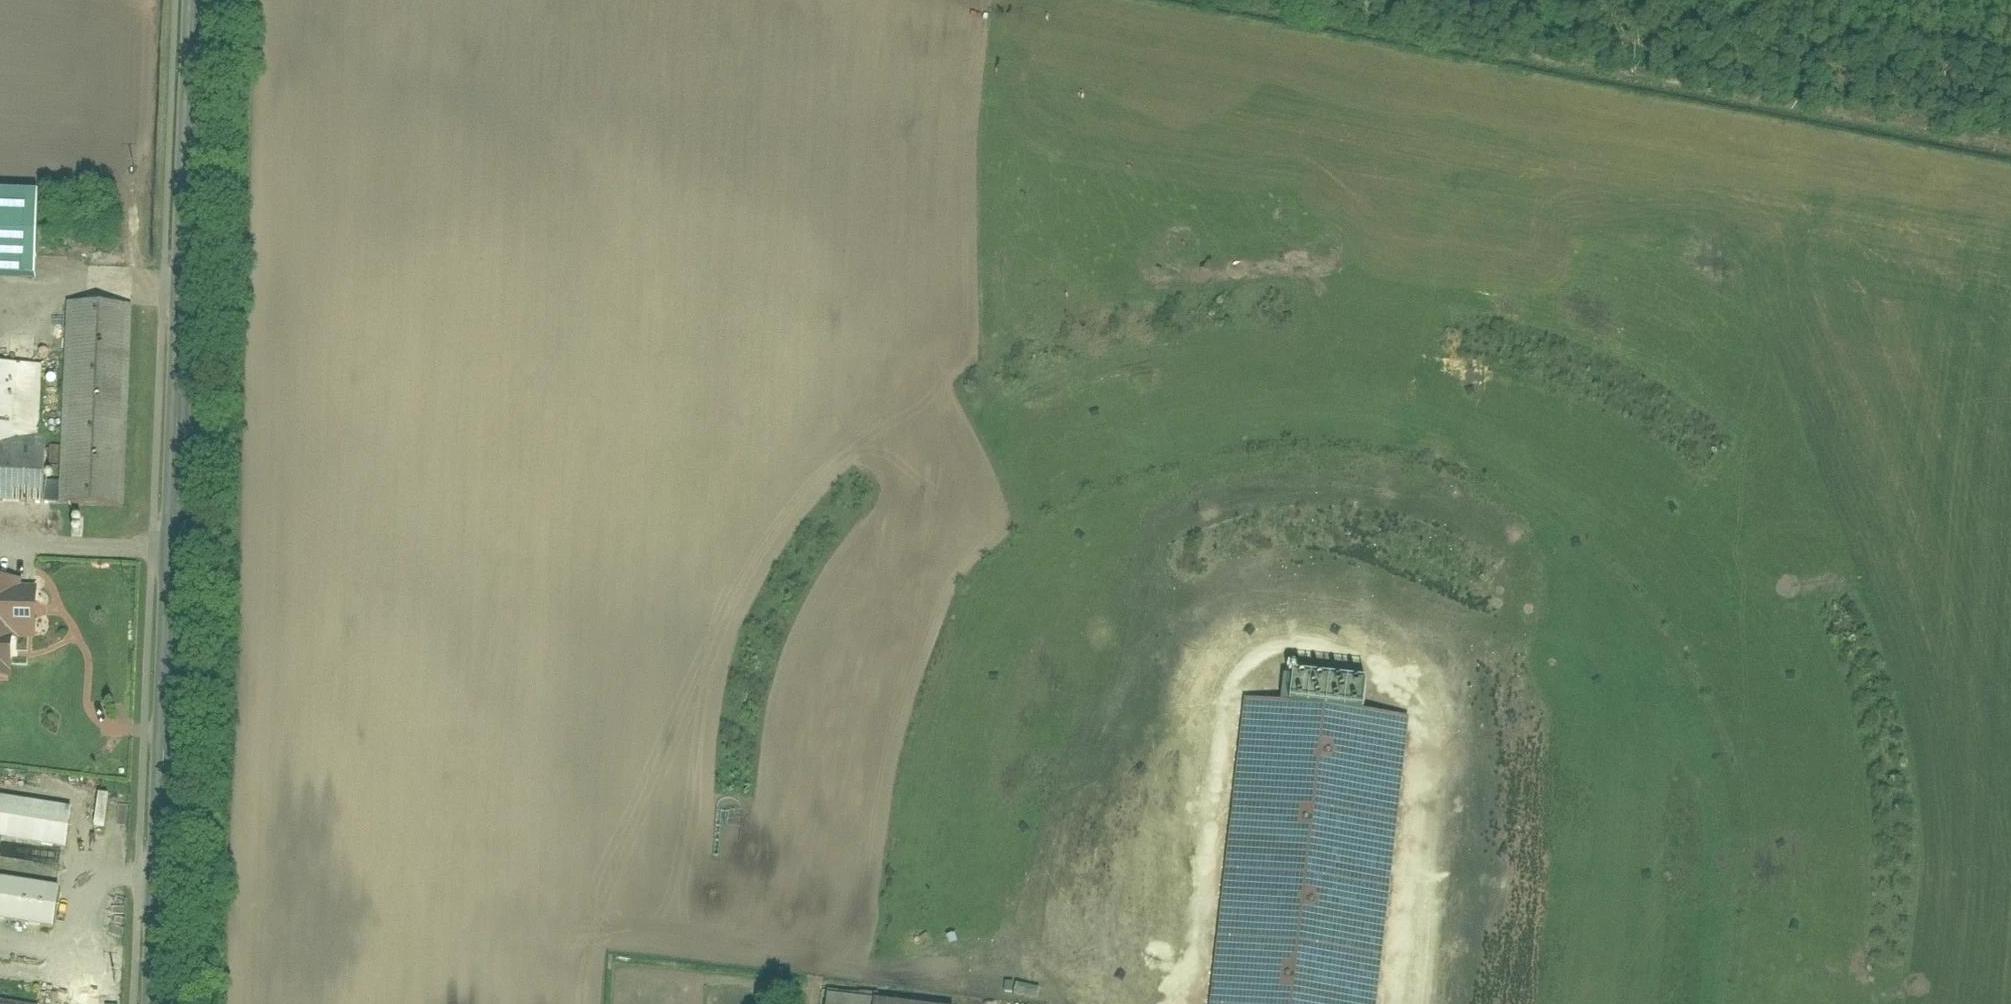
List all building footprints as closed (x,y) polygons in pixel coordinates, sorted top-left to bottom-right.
[(0,200),(0,277),(35,278),(37,201),(0,200)] [(133,309),(68,306),(59,505),(124,508),(133,309)] [(0,368),(0,441),(37,442),(40,369),(0,368)] [(37,442),(0,441),(0,503),(44,504),(45,442),(37,442)] [(0,583),(0,687),(9,687),(9,646),(34,646),(34,594),(20,594),(20,583),(0,583)] [(1209,1003),(1376,1003),(1408,728),(1243,709),(1209,1003)] [(0,841),(66,851),(72,812),(0,801),(0,843),(0,841)] [(52,933),(59,889),(0,880),(0,925),(52,933)]
